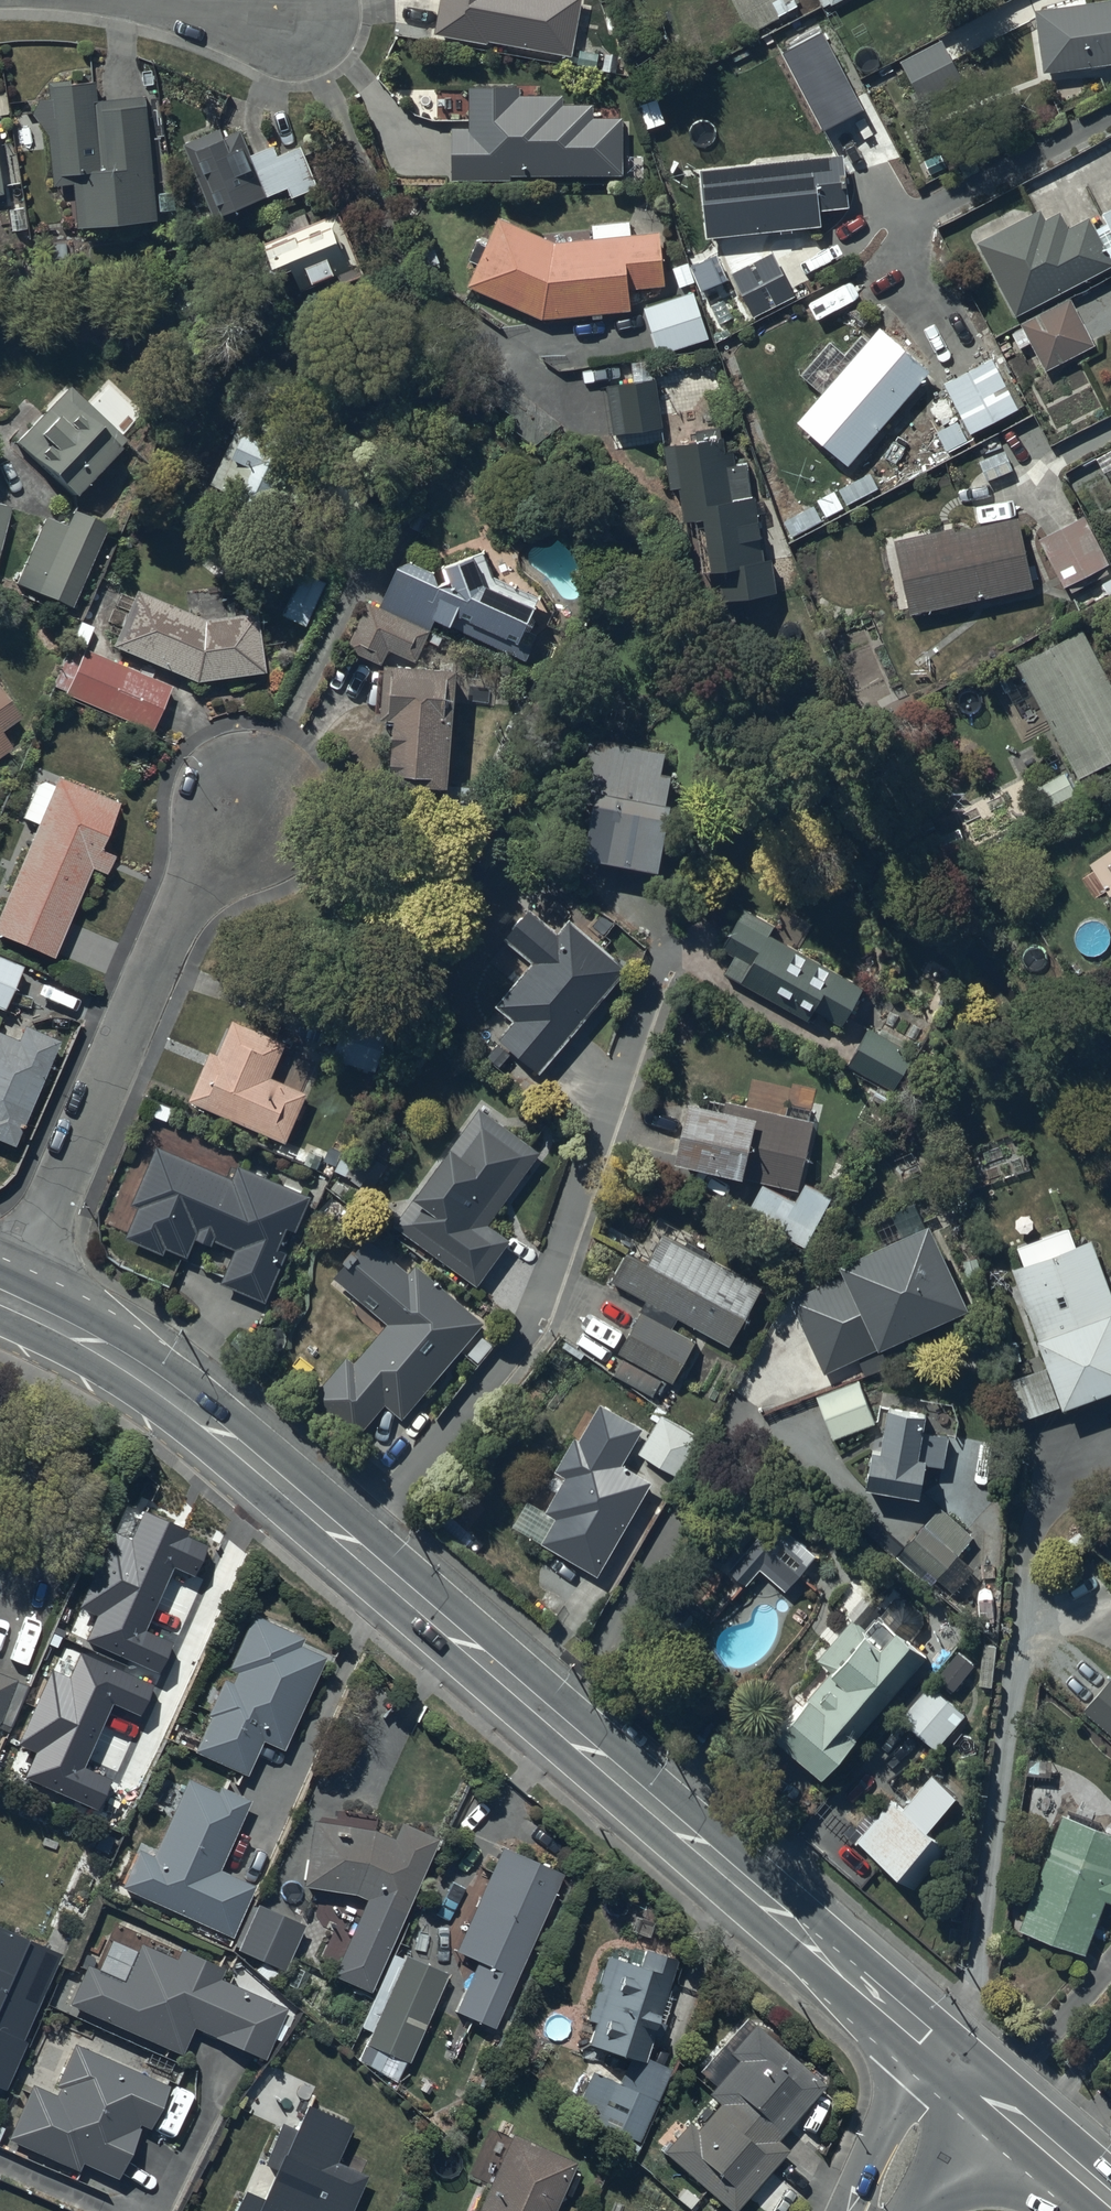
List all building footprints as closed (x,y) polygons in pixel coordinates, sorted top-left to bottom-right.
[(431,37),(490,48),(491,44),(571,59),(582,0),(438,0),(431,37)] [(751,36),(800,10),(795,0),(731,0),(751,36)] [(1036,11),(1043,73),(1110,65),(1110,2),(1036,11)] [(963,81),(941,41),(901,62),(923,102),(963,81)] [(159,225),(148,96),(100,100),(99,82),(51,86),(52,99),(41,100),(35,116),(50,135),(54,189),(75,188),(78,231),(159,225)] [(508,170),(624,170),(624,114),(595,114),(595,101),(562,101),(562,94),(519,94),(519,84),(470,84),(470,124),(452,124),(452,176),(508,176),(508,170)] [(221,128),(184,142),(214,217),(288,187),(291,195),(318,184),(301,142),(278,151),(274,141),(252,150),(242,126),(223,133),(221,128)] [(846,159),(701,173),(708,241),(822,230),(820,215),(851,211),(846,159)] [(978,244),(1017,318),(1110,268),(1110,256),(1091,219),(1070,230),(1061,214),(1046,221),(1041,211),(978,244)] [(365,278),(339,213),(313,224),(308,212),(283,222),(289,236),(265,246),(279,280),(295,273),(303,293),(338,278),(342,288),(365,278)] [(665,289),(662,234),(631,237),(630,221),(591,224),(593,240),(555,243),(498,219),(488,240),(479,237),(469,263),(478,266),(468,289),(543,322),(631,313),(630,290),(665,289)] [(796,297),(774,253),(731,274),(753,319),(796,297)] [(857,301),(848,284),(813,301),(822,319),(857,301)] [(710,340),(693,293),(645,310),(661,357),(710,340)] [(1095,347),(1070,299),(1021,325),(1023,329),(1012,335),(1020,351),(1031,345),(1046,373),(1095,347)] [(930,374),(879,331),(798,425),(848,468),(930,374)] [(944,385),(963,420),(936,434),(948,455),(976,440),(974,436),(1020,412),(1019,410),(1025,406),(1013,383),(1007,386),(992,359),(944,385)] [(656,383),(608,387),(613,435),(661,431),(656,383)] [(125,442),(70,389),(16,445),(72,500),(117,453),(115,451),(125,442)] [(328,450),(246,413),(213,485),(236,496),(235,499),(276,518),(293,480),(311,488),(328,450)] [(725,442),(668,447),(671,490),(679,489),(682,524),(698,523),(702,576),(722,575),(725,605),(778,600),(774,560),(762,562),(753,464),(735,466),(734,454),(726,455),(725,442)] [(0,504),(0,551),(12,507),(0,504)] [(108,527),(72,511),(64,528),(44,519),(12,591),(69,616),(108,527)] [(1086,518),(1040,541),(1066,590),(1069,588),(1073,596),(1110,576),(1107,568),(1110,567),(1110,566),(1086,518)] [(1033,591),(1018,519),(956,532),(956,531),(895,544),(911,617),(1033,591)] [(433,574),(404,560),(381,607),(371,602),(347,651),(382,668),(390,652),(414,664),(434,623),(452,631),(453,628),(524,662),(533,645),(522,640),(537,611),(534,610),(540,598),(494,576),(484,553),(433,574)] [(323,585),(300,574),(279,619),(303,630),(323,585)] [(202,621),(134,593),(110,649),(194,685),(263,677),(255,615),(202,621)] [(1081,628),(1015,665),(1081,783),(1110,767),(1110,681),(1081,628)] [(169,689),(83,652),(65,695),(150,732),(169,689)] [(386,668),(386,671),(378,670),(374,716),(382,717),(382,723),(397,724),(392,787),(448,792),(456,697),(477,699),(478,685),(457,683),(458,674),(386,668)] [(0,694),(0,734),(19,721),(0,694)] [(11,751),(0,736),(0,759),(11,751)] [(668,756),(592,740),(580,794),(598,797),(585,861),(671,879),(686,809),(658,803),(668,756)] [(1080,798),(1064,771),(1036,787),(1053,815),(1080,798)] [(56,780),(54,787),(38,781),(22,821),(35,827),(0,912),(0,940),(54,962),(91,872),(105,878),(113,859),(100,854),(120,806),(56,780)] [(1089,865),(1110,896),(1110,850),(1089,865)] [(777,927),(745,910),(722,950),(736,958),(726,975),(838,1038),(866,989),(771,936),(777,927)] [(558,934),(530,911),(504,941),(533,965),(496,1009),(514,1024),(498,1043),(540,1078),(629,973),(568,922),(558,934)] [(0,960),(0,1012),(2,1013),(22,969),(0,960)] [(389,1032),(350,1016),(333,1059),(373,1074),(389,1032)] [(290,1042),(234,1018),(218,1055),(212,1052),(190,1101),(287,1142),(307,1095),(273,1080),(290,1042)] [(23,1028),(19,1036),(0,1027),(0,1145),(10,1150),(58,1045),(23,1028)] [(870,1031),(849,1068),(899,1095),(920,1058),(870,1031)] [(798,1191),(814,1122),(811,1121),(813,1113),(750,1098),(748,1107),(723,1101),(720,1114),(691,1108),(677,1167),(744,1182),(745,1179),(798,1191)] [(541,1155),(482,1111),(396,1226),(477,1287),(511,1241),(489,1225),(541,1155)] [(235,1180),(158,1147),(132,1208),(138,1210),(125,1239),(166,1257),(169,1251),(189,1260),(197,1241),(209,1246),(200,1267),(224,1278),(221,1286),(267,1305),(289,1255),(280,1251),(289,1230),(297,1233),(311,1199),(240,1169),(235,1180)] [(969,1312),(929,1228),(839,1271),(843,1279),(790,1304),(824,1377),(881,1350),(882,1354),(969,1312)] [(730,1348),(763,1286),(665,1234),(648,1265),(627,1254),(611,1282),(646,1301),(617,1356),(675,1387),(698,1343),(673,1329),(678,1321),(730,1348)] [(484,1325),(417,1266),(408,1275),(369,1240),(334,1280),(387,1327),(355,1363),(349,1358),(311,1401),(355,1440),(385,1406),(400,1420),(484,1325)] [(1093,1242),(1058,1255),(1054,1245),(1039,1251),(1043,1262),(1015,1272),(1041,1343),(1038,1344),(1045,1364),(1003,1379),(1019,1424),(1061,1409),(1062,1412),(1110,1395),(1110,1291),(1093,1242)] [(860,1381),(817,1398),(834,1441),(877,1423),(860,1381)] [(928,1413),(890,1407),(883,1453),(873,1452),(867,1493),(922,1502),(928,1468),(945,1470),(950,1438),(925,1434),(928,1413)] [(700,1440),(662,1417),(639,1454),(676,1477),(700,1440)] [(657,1477),(575,1430),(570,1439),(573,1441),(555,1473),(566,1480),(545,1517),(555,1523),(542,1545),(599,1578),(657,1477)] [(973,1537),(940,1509),(904,1552),(941,1583),(951,1571),(947,1568),(973,1537)] [(786,1594),(817,1557),(774,1521),(719,1585),(729,1593),(739,1582),(746,1588),(761,1572),(786,1594)] [(215,1585),(181,1570),(176,1580),(131,1560),(118,1590),(105,1585),(90,1620),(182,1661),(215,1585)] [(827,1782),(928,1656),(879,1617),(867,1633),(852,1621),(819,1663),(833,1674),(777,1742),(827,1782)] [(304,1640),(253,1618),(193,1754),(247,1778),(262,1744),(282,1753),(323,1659),(300,1649),(304,1640)] [(2,1727),(22,1679),(0,1670),(0,1726),(2,1727)] [(87,1700),(34,1677),(5,1743),(58,1766),(87,1700)] [(967,1717),(931,1685),(899,1720),(935,1752),(967,1717)] [(959,1800),(935,1778),(932,1778),(906,1808),(894,1798),(880,1814),(872,1807),(848,1835),(914,1892),(952,1849),(931,1832),(959,1800)] [(246,1804),(188,1784),(152,1859),(137,1852),(121,1893),(232,1939),(254,1888),(216,1872),(246,1804)] [(1064,1816),(1021,1933),(1087,1957),(1107,1903),(1110,1904),(1110,1833),(1064,1816)] [(373,1834),(312,1825),(303,1887),(357,1895),(365,1901),(332,1977),(371,1994),(439,1839),(401,1823),(393,1842),(373,1834)] [(564,1877),(501,1850),(455,1954),(476,1963),(453,2015),(495,2033),(564,1877)] [(304,1928),(256,1908),(236,1955),(284,1975),(293,1953),(304,1928)] [(0,1933),(0,2091),(1,2092),(60,1960),(0,1933)] [(124,1984),(86,1968),(69,2006),(184,2055),(194,2031),(264,2062),(286,2012),(220,1983),(225,1972),(184,1954),(180,1963),(140,1946),(124,1984)] [(676,1970),(613,1948),(583,2022),(594,2025),(585,2049),(628,2062),(598,2126),(640,2148),(671,2072),(648,2058),(676,1970)] [(447,1974),(405,1956),(367,2044),(410,2062),(447,1974)] [(755,2029),(730,2057),(738,2064),(709,2097),(720,2106),(696,2133),(686,2124),(661,2153),(728,2210),(738,2210),(789,2153),(777,2143),(824,2089),(755,2029)] [(170,2087),(71,2047),(51,2096),(29,2087),(5,2146),(78,2176),(82,2167),(119,2182),(140,2129),(151,2133),(170,2087)] [(303,2108),(292,2131),(280,2126),(261,2169),(272,2173),(259,2202),(241,2194),(234,2210),(351,2210),(366,2177),(335,2163),(351,2129),(303,2108)] [(512,2137),(477,2210),(562,2210),(556,2208),(576,2166),(512,2137)]
